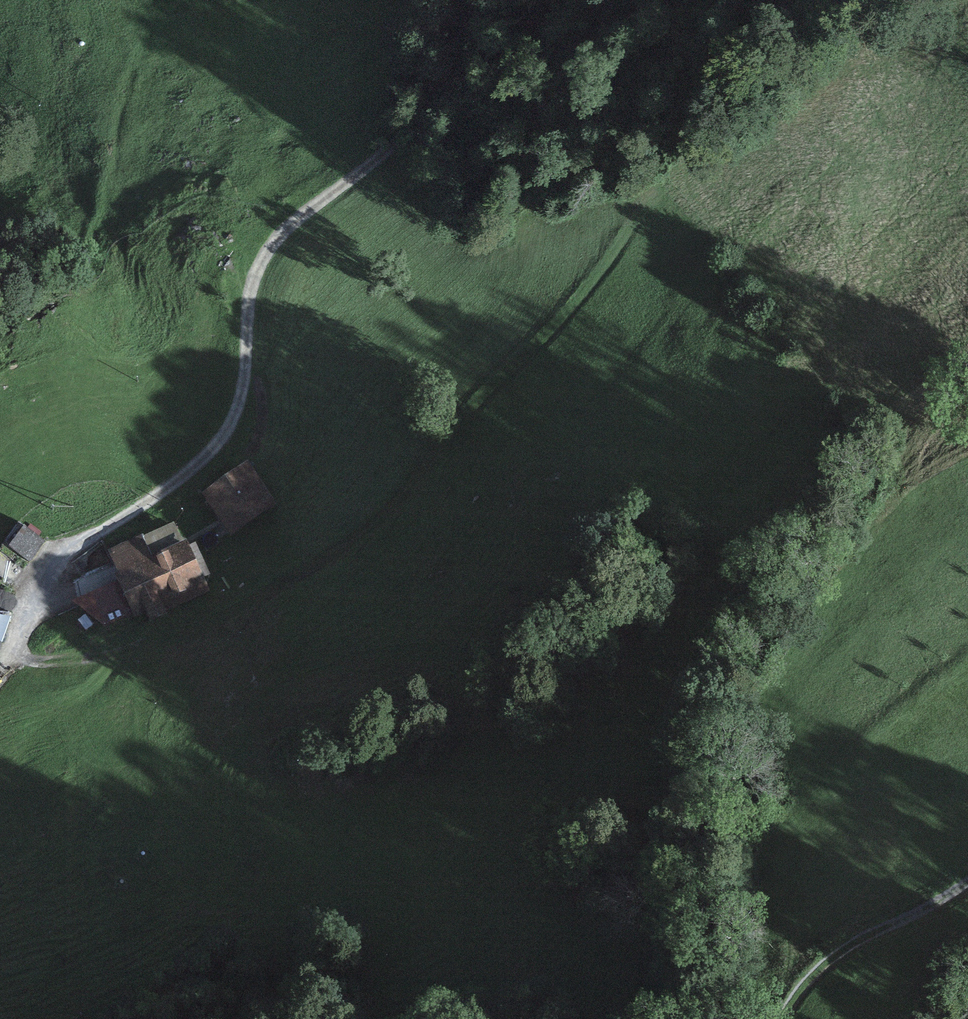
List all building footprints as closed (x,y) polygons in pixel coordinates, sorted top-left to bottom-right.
[(274,502),(248,464),(206,492),(233,530),(274,502)] [(42,541),(24,527),(11,544),(29,558),(42,541)] [(142,538),(109,553),(137,612),(149,606),(153,614),(206,589),(185,544),(152,560),(142,538)] [(129,609),(116,583),(75,600),(101,622),(129,609)] [(0,616),(0,642),(9,617),(0,616)]
